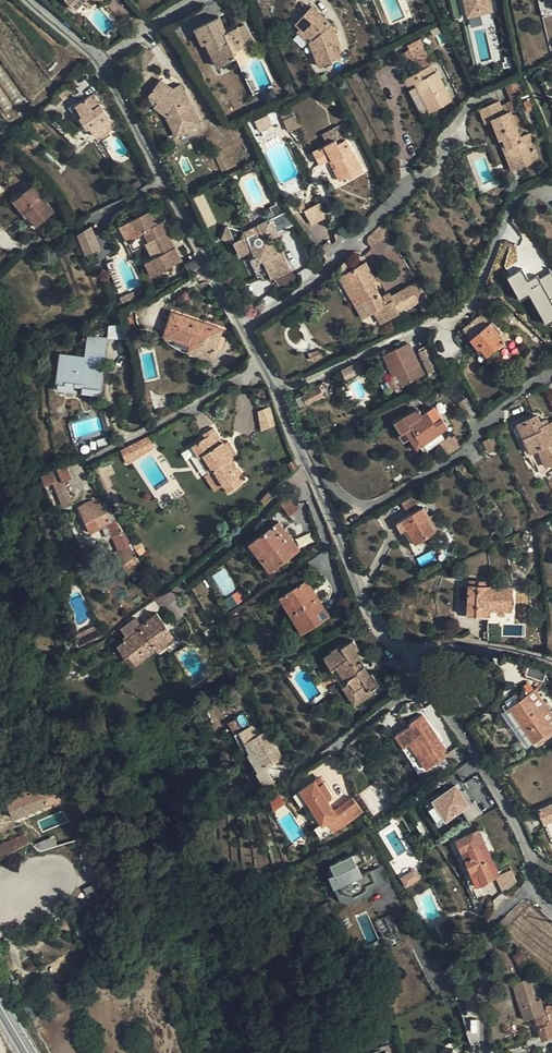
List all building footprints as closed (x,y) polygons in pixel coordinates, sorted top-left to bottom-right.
[(467,15),(491,10),(489,0),(464,0),(467,15)] [(313,38),(312,39),(316,49),(313,50),(319,66),(340,57),(336,46),(340,45),(332,24),(312,5),(295,24),(299,28),(301,27),(313,38)] [(215,48),(222,63),(236,57),(233,52),(242,48),(252,43),(249,36),(258,32),(253,21),(234,30),(227,32),(225,28),(219,16),(214,18),(195,28),(203,44),(206,42),(210,50),(215,48)] [(298,30),(309,41),(312,39),(313,38),(301,27),(299,28),(298,30)] [(258,32),(249,36),(252,43),(261,39),(258,32)] [(408,45),(411,50),(417,61),(428,55),(420,39),(408,45)] [(217,66),(222,63),(215,48),(210,50),(217,66)] [(245,53),(242,48),(233,52),(236,57),(245,53)] [(414,83),(429,113),(452,101),(433,64),(406,78),(410,85),(414,83)] [(79,86),(88,80),(84,73),(75,80),(79,86)] [(199,125),(180,88),(173,92),(168,88),(170,86),(160,79),(149,95),(157,101),(165,107),(161,112),(166,116),(176,137),(199,125)] [(93,95),(85,100),(75,106),(82,116),(80,117),(87,129),(90,127),(96,137),(114,125),(93,95)] [(85,131),(87,129),(80,117),(82,116),(75,106),(85,100),(83,98),(69,108),(85,131)] [(154,107),(161,112),(165,107),(157,101),(154,107)] [(492,120),(497,133),(500,140),(503,139),(511,159),(521,156),(525,165),(529,176),(539,172),(538,167),(540,161),(528,134),(520,138),(510,113),(505,115),(501,106),(499,101),(484,107),(479,110),(484,123),(492,120)] [(289,132),(300,126),(292,109),(281,114),(289,132)] [(259,132),(272,126),(268,116),(255,121),(259,132)] [(322,134),(327,144),(335,139),(337,143),(346,139),(338,125),(322,134)] [(40,147),(43,144),(34,135),(30,140),(36,146),(37,144),(40,147)] [(335,139),(327,144),(313,151),(320,165),(331,159),(336,167),(334,169),(340,180),(347,176),(349,178),(363,170),(346,139),(337,143),(335,139)] [(512,171),(525,165),(521,156),(511,159),(503,139),(500,140),(512,171)] [(52,164),(57,159),(46,148),(41,153),(52,164)] [(45,215),(52,209),(33,186),(15,201),(35,226),(45,218),(45,215)] [(311,225),(327,217),(320,202),(304,210),(311,225)] [(54,211),(52,209),(45,215),(45,218),(54,211)] [(294,222),(286,209),(254,229),(258,237),(255,239),(276,279),(294,267),(283,250),(280,252),(270,237),(294,222)] [(150,213),(127,224),(135,239),(142,235),(147,245),(153,242),(161,255),(150,260),(148,261),(154,274),(181,261),(161,223),(156,226),(150,213)] [(370,245),(373,246),(392,237),(383,222),(369,236),(368,239),(368,242),(370,245)] [(102,251),(93,229),(78,238),(86,259),(102,251)] [(255,239),(251,231),(244,235),(248,243),(255,239)] [(276,279),(255,239),(248,243),(244,235),(243,236),(226,235),(225,250),(237,251),(243,262),(249,259),(263,281),(270,277),(272,281),(276,279)] [(161,255),(153,242),(147,245),(144,247),(150,260),(161,255)] [(148,277),(154,274),(148,261),(143,264),(148,277)] [(366,261),(345,274),(352,286),(354,285),(370,313),(374,311),(378,309),(385,321),(419,301),(410,285),(392,295),(390,291),(382,296),(376,285),(379,284),(366,261)] [(543,325),(551,321),(551,273),(551,272),(528,283),(522,270),(507,277),(518,301),(530,296),(543,325)] [(362,317),(370,313),(354,285),(352,286),(345,274),(339,277),(362,317)] [(428,297),(419,280),(410,285),(419,301),(428,297)] [(498,298),(492,291),(481,301),(486,308),(498,298)] [(435,309),(428,297),(419,301),(426,313),(435,309)] [(381,323),(385,321),(378,309),(374,311),(381,323)] [(211,357),(215,346),(219,334),(221,329),(174,312),(170,321),(167,333),(167,334),(180,338),(191,342),(188,349),(211,357)] [(134,314),(126,315),(128,326),(136,325),(134,314)] [(481,320),(479,316),(478,317),(463,329),(479,349),(481,347),(487,354),(498,345),(504,341),(510,336),(506,330),(501,334),(488,317),(486,316),(481,320)] [(88,332),(86,347),(107,350),(109,336),(88,332)] [(226,337),(219,334),(215,346),(222,349),(226,337)] [(178,345),(188,349),(191,342),(180,338),(178,345)] [(423,375),(408,343),(384,354),(394,375),(397,374),(402,385),(423,375)] [(107,350),(86,347),(85,355),(59,350),(54,385),(58,386),(59,382),(65,383),(66,380),(76,381),(84,383),(83,386),(99,388),(99,392),(101,393),(104,369),(100,368),(102,358),(106,358),(107,350)] [(434,347),(428,350),(430,355),(431,355),(433,358),(436,360),(437,354),(434,347)] [(321,349),(309,352),(312,359),(316,359),(324,355),(321,349)] [(426,375),(435,371),(424,349),(416,353),(426,375)] [(531,351),(522,360),(534,372),(543,363),(531,351)] [(74,391),(76,381),(66,380),(65,383),(59,382),(58,386),(58,388),(74,391)] [(99,394),(99,392),(99,388),(83,386),(82,392),(99,394)] [(320,388),(301,395),(305,405),(323,398),(320,388)] [(419,401),(416,396),(408,399),(412,405),(419,401)] [(458,401),(468,419),(476,415),(466,397),(458,401)] [(260,432),(280,424),(274,407),(259,413),(260,432)] [(103,410),(106,419),(112,417),(110,408),(103,410)] [(411,427),(423,444),(448,427),(442,417),(441,418),(436,409),(430,413),(428,411),(423,413),(419,408),(395,422),(402,433),(411,427)] [(549,423),(543,426),(540,422),(537,415),(517,424),(515,426),(515,427),(523,444),(524,443),(530,456),(533,455),(542,473),(550,469),(548,465),(551,463),(551,422),(549,423)] [(112,417),(106,419),(108,428),(115,427),(112,417)] [(246,478),(231,456),(223,443),(213,427),(203,434),(204,437),(193,445),(209,472),(214,469),(224,485),(229,492),(241,483),(241,481),(246,478)] [(417,447),(423,444),(411,427),(402,433),(407,440),(411,437),(417,447)] [(149,435),(136,441),(141,451),(126,460),(128,463),(154,448),(149,435)] [(441,435),(424,446),(427,451),(444,440),(441,435)] [(461,446),(454,435),(441,443),(448,453),(461,446)] [(494,437),(484,442),(488,451),(498,446),(494,437)] [(229,440),(223,443),(231,456),(237,452),(229,440)] [(141,451),(136,441),(121,449),(126,460),(141,451)] [(68,462),(41,473),(45,485),(54,481),(64,504),(72,500),(64,480),(73,476),(68,462)] [(214,491),(224,485),(214,469),(209,472),(205,475),(214,491)] [(34,478),(29,480),(31,488),(37,487),(34,478)] [(117,518),(116,517),(112,519),(103,503),(106,501),(101,494),(78,505),(90,530),(106,523),(117,518)] [(289,514),(299,507),(292,497),(282,504),(289,514)] [(397,522),(402,531),(407,529),(415,543),(436,531),(429,517),(430,515),(425,506),(397,522)] [(125,531),(124,530),(117,518),(106,523),(118,550),(125,546),(120,534),(125,531)] [(267,556),(263,559),(270,569),(300,548),(280,520),(254,539),(267,556)] [(410,546),(415,543),(407,529),(402,531),(410,546)] [(132,542),(131,541),(129,537),(125,531),(120,534),(125,546),(118,550),(114,551),(125,569),(140,561),(129,544),(132,542)] [(251,542),(263,559),(267,556),(254,539),(251,542)] [(134,546),(140,555),(146,551),(139,541),(136,542),(133,544),(134,546)] [(140,555),(144,561),(152,557),(150,553),(148,554),(146,551),(140,555)] [(143,566),(140,561),(125,569),(128,575),(143,566)] [(213,574),(222,596),(236,590),(226,569),(213,574)] [(502,606),(512,607),(513,585),(504,585),(504,582),(498,581),(498,584),(488,584),(488,580),(470,579),(468,613),(491,614),(491,609),(502,610),(502,606)] [(307,628),(329,614),(322,602),(319,603),(305,581),(281,597),(291,613),(296,610),(307,628)] [(247,597),(241,589),(225,599),(230,608),(247,597)] [(302,631),(307,628),(296,610),(291,613),(302,631)] [(163,638),(171,632),(157,613),(142,624),(136,616),(121,627),(126,633),(128,637),(125,639),(119,644),(126,655),(130,653),(136,662),(156,647),(158,649),(166,644),(163,638)] [(370,628),(370,627),(360,638),(372,649),(382,640),(370,628)] [(175,638),(171,632),(163,638),(166,644),(175,638)] [(324,655),(332,667),(336,666),(348,683),(344,685),(342,686),(355,705),(371,693),(370,690),(378,685),(371,672),(370,674),(367,675),(362,668),(365,666),(365,665),(365,663),(364,661),(362,660),(361,660),(356,651),(359,649),(353,639),(341,647),(340,645),(324,655)] [(530,661),(525,674),(541,680),(544,681),(548,668),(530,661)] [(332,667),(344,685),(348,683),(336,666),(332,667)] [(531,694),(551,723),(551,710),(538,689),(531,694)] [(531,694),(511,707),(534,740),(551,727),(551,723),(531,694)] [(423,714),(411,723),(411,724),(396,736),(404,748),(410,744),(427,769),(447,756),(444,752),(438,743),(438,740),(439,739),(423,714)] [(265,784),(267,788),(277,783),(270,772),(277,768),(272,758),(280,753),(268,733),(260,738),(258,735),(240,745),(253,766),(250,768),(254,775),(257,773),(263,785),(265,784)] [(447,750),(439,739),(438,740),(438,743),(444,752),(447,750)] [(427,769),(410,744),(404,748),(401,749),(419,775),(427,769)] [(308,767),(299,772),(305,784),(314,778),(308,767)] [(323,775),(316,779),(319,784),(325,780),(323,775)] [(319,784),(316,779),(294,794),(302,805),(309,800),(324,823),(328,820),(334,829),(364,810),(355,796),(336,808),(329,798),(332,796),(333,795),(333,793),(333,792),(332,790),(325,780),(319,784)] [(46,787),(50,798),(62,793),(57,781),(43,780),(46,787)] [(46,787),(27,786),(5,795),(10,806),(23,801),(26,810),(51,800),(50,798),(46,787)] [(456,786),(425,808),(439,828),(462,812),(468,821),(477,815),(456,786)] [(280,796),(270,803),(274,810),(285,804),(280,796)] [(14,815),(26,810),(23,801),(10,806),(14,815)] [(543,806),(549,820),(551,819),(551,803),(543,806)] [(545,822),(549,820),(543,806),(539,808),(545,822)] [(322,837),(334,829),(328,820),(324,823),(317,828),(322,837)] [(3,856),(32,840),(25,832),(0,843),(0,850),(3,856)] [(459,844),(478,884),(494,877),(481,848),(489,844),(484,833),(459,844)] [(112,859),(109,838),(98,839),(102,861),(112,859)] [(492,851),(489,844),(481,848),(485,855),(492,851)] [(363,880),(354,858),(331,868),(336,879),(331,881),(336,892),(363,880)] [(415,869),(399,878),(405,888),(421,879),(415,869)] [(529,955),(522,948),(514,954),(519,962),(529,955)] [(538,964),(529,955),(519,962),(526,972),(533,967),(538,964)] [(526,972),(528,975),(535,970),(533,967),(526,972)] [(543,1038),(551,1035),(551,1004),(546,1005),(547,1009),(544,1010),(540,998),(536,999),(530,979),(514,984),(525,1019),(536,1015),(543,1038)]
